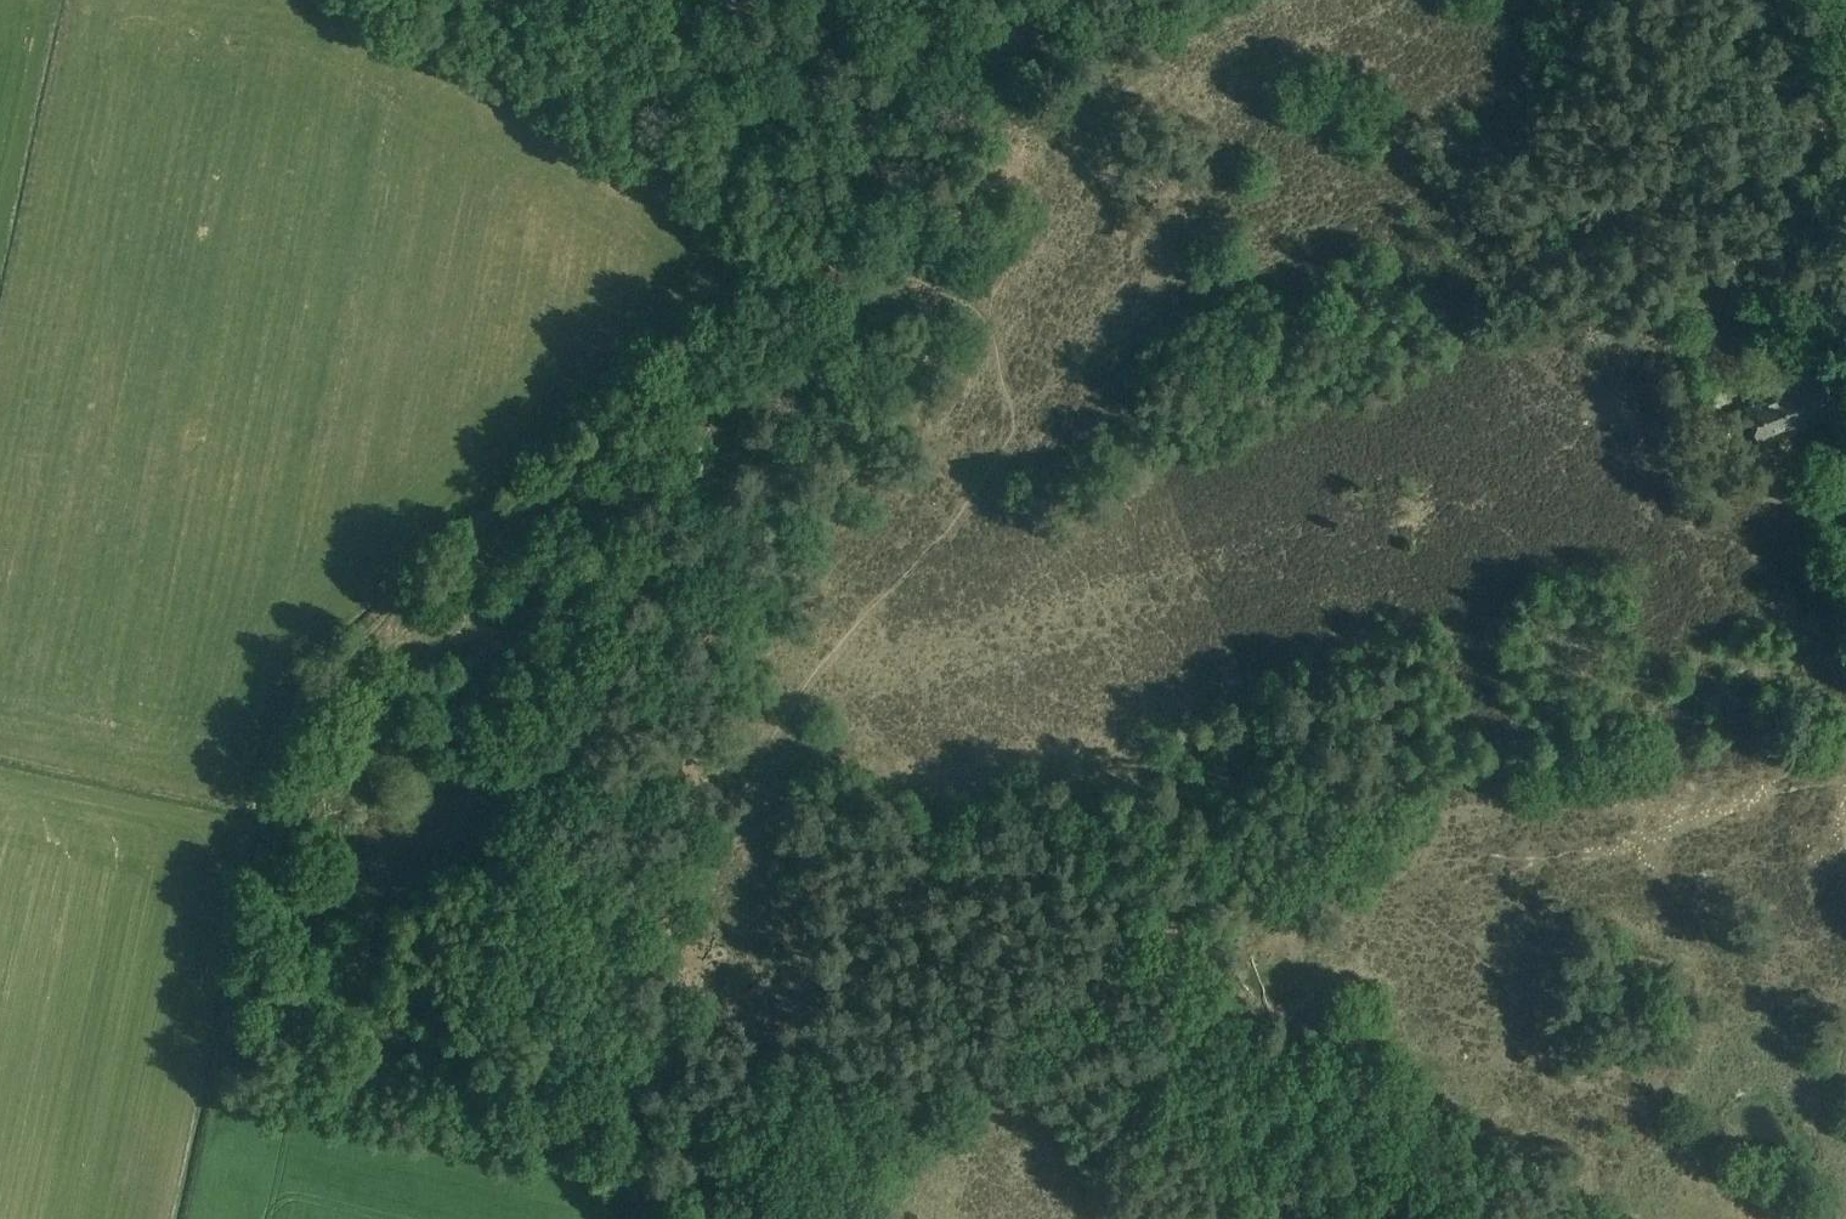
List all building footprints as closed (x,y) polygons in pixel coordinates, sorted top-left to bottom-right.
[(1796,430),(1836,414),(1820,374),(1772,394),(1773,398),(1748,408),(1760,441),(1795,427),(1796,430)]
